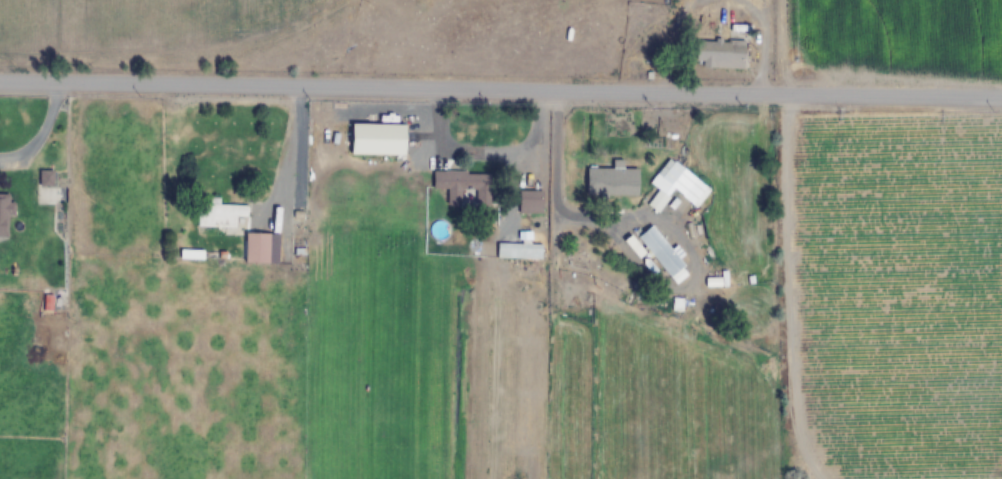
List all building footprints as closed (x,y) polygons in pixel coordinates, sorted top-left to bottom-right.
[(744,69),(744,41),(695,41),(695,69),(744,69)] [(405,156),(406,125),(349,124),(349,156),(405,156)] [(707,190),(669,158),(656,175),(694,207),(707,190)] [(53,182),(47,170),(38,174),(43,186),(53,182)] [(489,207),(490,173),(433,171),(432,190),(445,190),(445,206),(460,206),(461,193),(468,193),(467,206),(489,207)] [(638,200),(638,178),(601,178),(601,171),(585,171),(585,200),(638,200)] [(517,214),(541,214),(541,192),(517,192),(517,214)] [(5,237),(6,216),(12,217),(12,202),(8,202),(8,194),(0,194),(0,236),(5,237)] [(194,228),(235,228),(235,217),(246,217),(246,204),(195,204),(194,228)] [(686,270),(650,224),(631,239),(628,235),(622,241),(637,260),(646,253),(670,283),(686,270)] [(245,233),(245,264),(268,264),(269,234),(245,233)] [(541,244),(494,243),(494,258),(540,259),(541,244)]
